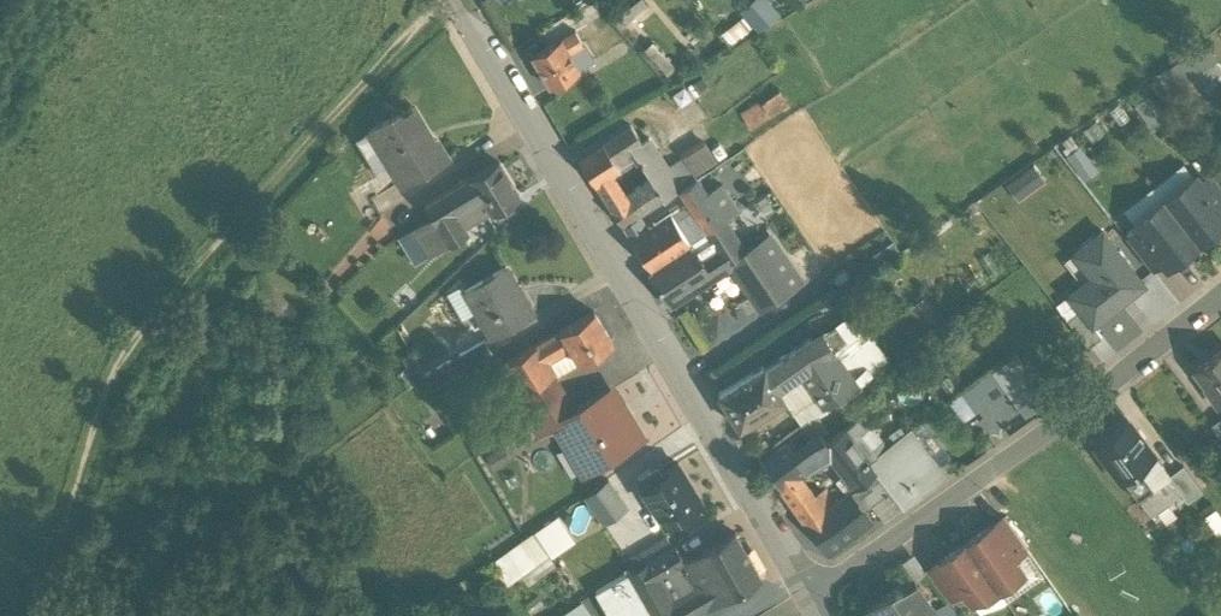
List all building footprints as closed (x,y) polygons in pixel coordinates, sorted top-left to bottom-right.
[(497,3),(497,10),(502,16),(510,16),(516,11),(515,3),(518,0),(494,0),(497,3)] [(762,7),(741,26),(762,48),(782,29),(762,7)] [(577,49),(563,57),(571,71),(585,62),(577,49)] [(563,57),(563,56),(534,74),(552,105),(581,88),(571,71),(563,57)] [(585,62),(571,71),(581,88),(596,80),(588,68),(585,62)] [(765,131),(790,123),(786,110),(761,119),(765,131)] [(1166,128),(1154,115),(1144,123),(1156,136),(1166,128)] [(435,159),(414,124),(391,138),(391,137),(371,149),(372,151),(394,187),(405,204),(450,177),(439,157),(435,159)] [(651,159),(644,163),(632,146),(621,152),(634,171),(649,193),(666,182),(651,159)] [(394,187),(372,151),(359,159),(381,195),(394,187)] [(621,152),(580,178),(596,203),(612,194),(608,188),(634,171),(621,152)] [(683,179),(695,198),(718,183),(704,160),(680,175),(683,179)] [(1095,181),(1077,161),(1066,171),(1084,191),(1095,181)] [(1018,207),(1048,192),(1039,175),(1009,190),(1018,207)] [(683,179),(670,188),(682,206),(695,198),(683,179)] [(501,181),(428,225),(435,237),(451,263),(470,252),(468,248),(522,214),(501,181)] [(653,199),(625,217),(612,226),(624,245),(675,211),(682,206),(670,188),(666,182),(649,193),(653,199)] [(1212,183),(1199,192),(1220,220),(1220,195),(1212,183)] [(1195,187),(1166,210),(1200,254),(1220,237),(1220,220),(1199,192),(1195,187)] [(596,203),(612,226),(625,217),(612,194),(596,203)] [(682,206),(675,211),(686,228),(708,215),(695,198),(682,206)] [(723,203),(708,215),(725,238),(740,229),(723,203)] [(1166,210),(1136,234),(1140,239),(1166,273),(1170,277),(1200,254),(1166,210)] [(686,228),(675,236),(692,261),(725,238),(708,215),(686,228)] [(672,232),(634,258),(652,287),(692,261),(675,236),(672,232)] [(435,237),(401,258),(417,283),(431,274),(432,275),(451,263),(435,237)] [(728,280),(747,267),(727,237),(692,261),(693,263),(712,291),(728,280)] [(1140,239),(1128,248),(1154,282),(1166,273),(1140,239)] [(1146,297),(1104,244),(1075,267),(1094,290),(1071,309),(1082,323),(1094,338),(1146,297)] [(747,267),(728,280),(761,329),(808,298),(774,249),(747,267)] [(693,263),(652,291),(670,320),(712,291),(693,263)] [(537,331),(509,284),(468,308),(495,355),(537,331)] [(302,337),(261,294),(251,304),(292,346),(302,337)] [(909,321),(923,343),(941,332),(927,309),(909,321)] [(1094,338),(1082,323),(1070,333),(1090,359),(1103,349),(1094,338)] [(852,327),(836,340),(871,387),(887,374),(852,327)] [(595,330),(563,349),(572,363),(581,379),(614,359),(595,330)] [(836,340),(792,370),(804,388),(826,419),(871,387),(836,340)] [(563,349),(538,363),(547,378),(572,363),(563,349)] [(487,358),(454,378),(462,391),(495,372),(487,358)] [(538,363),(508,380),(525,409),(527,412),(556,394),(547,378),(538,363)] [(1197,382),(1209,398),(1207,399),(1220,418),(1220,363),(1197,382)] [(1016,367),(993,384),(1006,402),(1018,419),(1041,403),(1016,367)] [(792,370),(768,387),(780,405),(804,388),(792,370)] [(768,387),(767,388),(764,383),(721,411),(740,443),(786,416),(780,405),(768,387)] [(1006,402),(993,384),(952,413),(965,431),(1006,402)] [(826,419),(804,388),(780,405),(786,416),(801,437),(826,419)] [(556,394),(527,412),(525,409),(518,414),(531,435),(568,412),(557,393),(556,394)] [(628,435),(612,408),(577,428),(556,442),(557,443),(584,489),(644,454),(632,433),(628,435)] [(568,412),(531,435),(541,452),(557,443),(556,442),(577,428),(568,412)] [(816,512),(800,491),(831,468),(855,502),(878,485),(869,474),(869,473),(872,471),(857,450),(872,439),(863,428),(828,453),(824,448),(796,467),(788,457),(761,477),(807,538),(837,516),(828,504),(816,512)] [(1157,468),(1130,430),(1096,455),(1122,491),(1124,490),(1140,511),(1155,499),(1141,480),(1157,468)] [(1213,436),(1220,447),(1220,430),(1213,436)] [(943,472),(950,466),(922,433),(915,439),(943,472)] [(872,471),(869,473),(878,485),(899,510),(906,520),(945,490),(909,444),(872,471)] [(1157,468),(1141,480),(1155,499),(1171,488),(1172,488),(1171,486),(1157,468)] [(1185,476),(1171,486),(1172,488),(1171,488),(1182,503),(1189,513),(1204,503),(1185,476)] [(645,499),(643,501),(667,540),(703,518),(679,479),(655,493),(645,499)] [(522,497),(515,485),(503,492),(511,504),(522,497)] [(650,486),(640,492),(645,499),(655,493),(650,486)] [(1155,499),(1140,511),(1151,526),(1182,503),(1171,488),(1155,499)] [(609,497),(586,513),(604,539),(628,523),(609,497)] [(837,516),(807,538),(827,564),(871,530),(853,504),(837,516)] [(899,510),(885,521),(891,531),(906,520),(899,510)] [(1029,560),(1006,528),(993,537),(1016,569),(1029,560)] [(580,559),(563,534),(520,563),(533,583),(552,570),(555,575),(580,559)] [(993,537),(992,536),(966,554),(1000,601),(1025,583),(1016,569),(993,537)] [(941,572),(942,573),(964,605),(972,615),(979,615),(1000,601),(966,554),(941,572)] [(520,563),(494,581),(509,601),(533,583),(520,563)] [(942,573),(929,583),(951,615),(964,605),(942,573)] [(628,591),(598,609),(602,615),(642,615),(628,591)] [(882,615),(930,615),(917,593),(882,615)]
